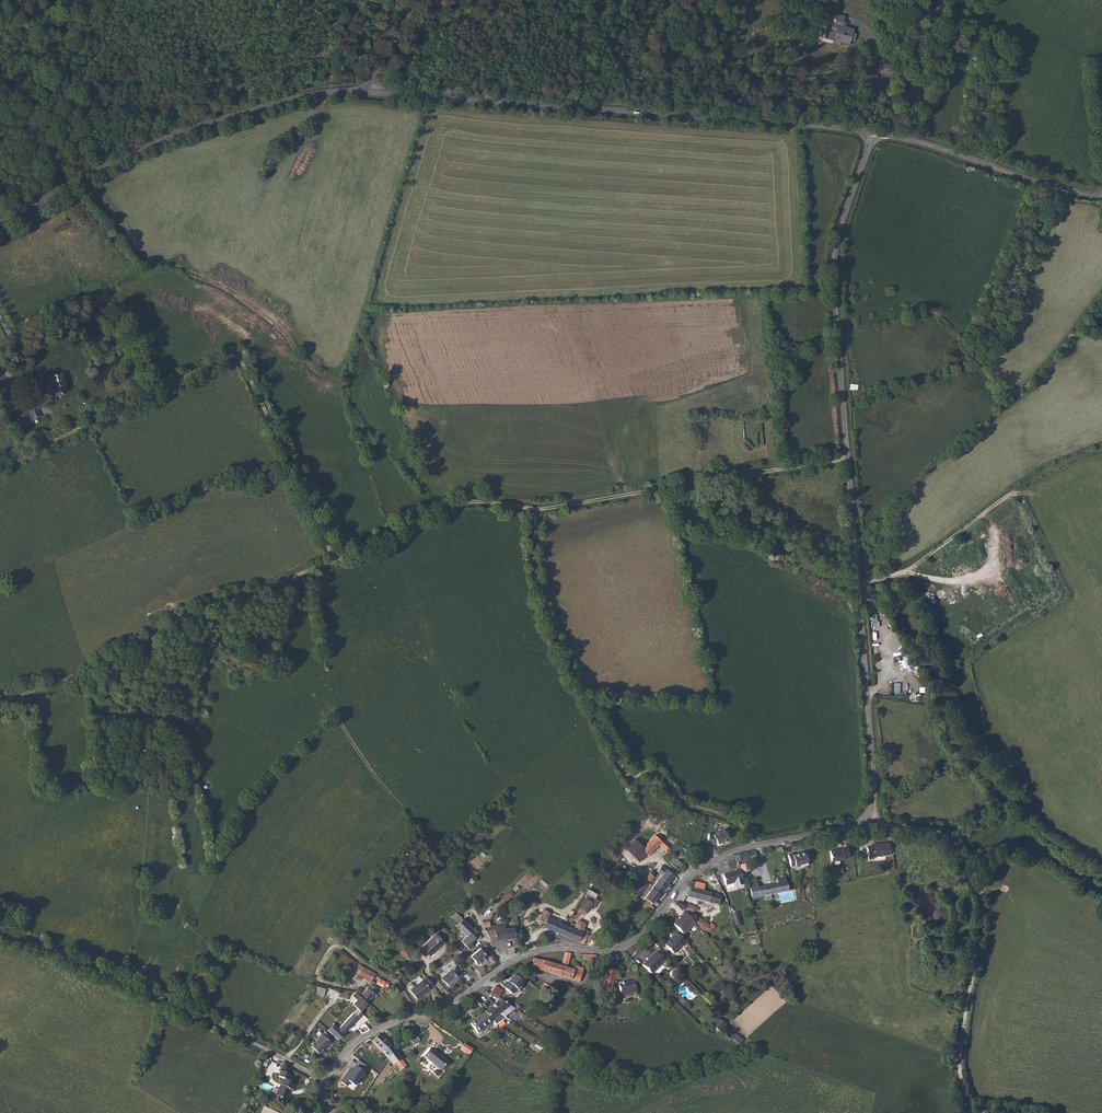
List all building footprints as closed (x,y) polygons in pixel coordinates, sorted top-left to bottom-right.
[(844,14),(836,11),(832,19),(826,17),(822,28),(831,33),(829,40),(836,43),(839,36),(848,40),(853,29),(839,23),(844,14)] [(59,371),(47,373),(51,390),(63,387),(59,371)] [(24,390),(18,393),(21,401),(28,397),(24,390)] [(33,419),(41,415),(36,407),(29,411),(33,419)] [(1032,597),(1022,581),(1013,586),(1023,602),(1032,597)] [(712,834),(709,833),(706,841),(713,843),(716,841),(717,844),(728,838),(723,829),(712,834)] [(627,851),(637,841),(629,833),(615,848),(632,865),(637,860),(627,851)] [(627,851),(637,860),(645,852),(647,854),(656,846),(662,852),(664,850),(665,851),(666,850),(665,848),(668,846),(661,839),(654,833),(642,846),(641,845),(637,841),(627,851)] [(866,844),(868,856),(873,855),(873,853),(889,851),(887,839),(870,842),(870,843),(866,844)] [(829,849),(830,859),(848,857),(846,845),(841,846),(841,847),(836,847),(836,848),(829,849)] [(733,858),(734,859),(735,859),(737,859),(738,860),(753,856),(753,854),(756,854),(754,849),(750,849),(738,852),(733,854),(733,858)] [(677,854),(679,857),(680,859),(680,861),(679,862),(681,864),(687,857),(680,852),(677,854)] [(791,853),(788,854),(791,866),(806,862),(804,852),(792,855),(791,853)] [(674,858),(671,856),(667,861),(677,870),(681,864),(679,862),(674,858)] [(738,864),(740,876),(746,875),(745,871),(748,870),(746,862),(738,864)] [(647,878),(650,872),(653,869),(648,865),(642,874),(647,878)] [(659,877),(667,883),(672,875),(668,872),(660,866),(655,872),(659,875),(658,876),(659,877)] [(736,868),(731,869),(731,870),(720,873),(723,885),(730,883),(731,887),(740,884),(736,868)] [(778,892),(786,890),(786,888),(783,876),(775,878),(776,883),(757,886),(756,882),(748,883),(751,898),(778,892)] [(659,877),(647,894),(654,899),(667,883),(659,877)] [(635,892),(640,895),(649,882),(643,878),(635,892)] [(691,889),(699,891),(701,885),(693,882),(691,889)] [(577,905),(590,913),(597,901),(593,898),(595,894),(587,889),(577,905)] [(686,898),(717,906),(719,896),(699,891),(691,889),(688,889),(686,898)] [(683,910),(683,911),(690,915),(693,909),(686,905),(685,906),(683,910)] [(453,917),(459,912),(455,908),(450,913),(453,917)] [(736,927),(742,925),(737,911),(731,913),(736,927)] [(549,931),(553,922),(533,913),(531,918),(533,919),(531,923),(549,931)] [(466,934),(474,926),(463,915),(455,922),(466,934)] [(677,931),(687,919),(683,915),(678,920),(679,921),(673,927),(677,931)] [(677,931),(681,936),(683,933),(684,934),(688,931),(687,930),(693,924),(687,919),(677,931)] [(558,935),(581,945),(585,946),(589,938),(585,936),(586,933),(581,931),(582,928),(583,926),(582,924),(577,921),(575,922),(574,924),(573,926),(568,924),(568,925),(566,928),(563,926),(558,935)] [(482,927),(488,940),(505,939),(504,928),(504,925),(489,926),(488,922),(482,922),(482,927)] [(549,931),(558,935),(563,926),(553,922),(549,931)] [(699,929),(704,932),(705,931),(707,932),(709,932),(710,930),(713,926),(711,924),(709,923),(708,925),(706,925),(703,923),(699,929)] [(666,933),(671,929),(666,924),(661,928),(666,933)] [(460,941),(462,943),(464,940),(471,946),(475,943),(472,940),(477,934),(475,933),(479,929),(475,925),(474,926),(466,934),(460,940),(460,941)] [(504,928),(505,939),(512,939),(512,948),(519,947),(519,944),(519,935),(515,935),(514,928),(504,928)] [(417,947),(423,953),(426,950),(427,951),(435,945),(436,946),(444,939),(436,930),(417,947)] [(674,935),(671,938),(671,939),(664,946),(663,947),(671,955),(672,954),(673,954),(677,950),(676,950),(680,946),(679,946),(683,943),(674,935)] [(453,947),(459,953),(466,947),(462,943),(460,941),(453,947)] [(488,958),(481,949),(472,956),(478,965),(488,958)] [(656,953),(663,960),(666,958),(659,951),(659,950),(656,953)] [(443,957),(446,961),(455,954),(450,951),(443,957)] [(649,959),(657,967),(664,961),(663,960),(656,953),(655,952),(650,957),(651,957),(649,959)] [(563,954),(560,967),(541,961),(532,960),(530,970),(540,971),(578,983),(582,969),(572,966),(571,970),(566,969),(569,955),(563,954)] [(646,960),(642,965),(650,973),(657,967),(649,959),(647,961),(646,960)] [(149,975),(149,971),(146,971),(147,966),(142,965),(140,974),(149,975)] [(362,965),(354,977),(359,980),(362,975),(371,980),(375,973),(362,965)] [(448,988),(452,985),(451,981),(450,978),(458,971),(455,966),(450,970),(449,969),(440,977),(448,988)] [(392,976),(396,979),(400,972),(396,969),(392,976)] [(600,992),(609,994),(614,972),(605,970),(600,992)] [(452,985),(462,976),(458,971),(450,978),(451,981),(452,985)] [(427,975),(425,976),(424,976),(412,986),(419,995),(432,985),(431,984),(435,980),(429,973),(427,975)] [(515,974),(505,987),(515,994),(525,981),(515,974)] [(360,995),(368,1004),(377,993),(374,991),(380,985),(381,985),(382,986),(383,984),(385,986),(387,985),(388,981),(384,979),(384,980),(378,977),(375,982),(377,983),(375,985),(372,982),(368,986),(367,986),(360,995)] [(616,985),(619,997),(633,993),(630,982),(623,985),(622,983),(616,985)] [(315,994),(322,997),(325,989),(318,986),(315,994)] [(492,993),(498,997),(503,990),(496,986),(492,993)] [(351,1002),(357,1008),(361,1011),(368,1004),(360,995),(356,992),(352,995),(355,998),(351,1002)] [(567,1005),(573,1007),(579,995),(573,992),(567,1005)] [(500,999),(483,1011),(495,1025),(505,1017),(514,1008),(500,999)] [(334,1022),(328,1029),(338,1039),(363,1012),(361,1011),(357,1008),(339,1027),(334,1022)] [(469,1025),(476,1033),(486,1025),(487,1027),(492,1023),(483,1011),(476,1017),(476,1019),(469,1025)] [(402,1024),(402,1026),(403,1030),(403,1031),(411,1030),(413,1036),(417,1034),(415,1030),(414,1021),(410,1021),(409,1020),(401,1021),(402,1024)] [(712,1027),(715,1030),(718,1033),(724,1027),(722,1024),(722,1023),(719,1020),(712,1027)] [(361,1033),(366,1031),(370,1029),(369,1027),(367,1022),(358,1026),(361,1033)] [(290,1045),(296,1035),(292,1032),(286,1043),(290,1045)] [(308,1045),(316,1053),(328,1041),(320,1033),(308,1045)] [(372,1040),(373,1041),(373,1042),(375,1044),(376,1045),(384,1039),(379,1034),(372,1040)] [(376,1045),(381,1050),(384,1054),(385,1055),(383,1057),(385,1059),(387,1057),(395,1051),(392,1047),(391,1045),(384,1039),(376,1045)] [(460,1049),(469,1054),(472,1049),(463,1043),(460,1049)] [(432,1062),(439,1053),(434,1049),(433,1049),(430,1047),(424,1054),(427,1057),(426,1058),(432,1062)] [(387,1057),(391,1064),(394,1062),(399,1070),(405,1065),(395,1051),(387,1057)] [(432,1062),(441,1069),(448,1060),(439,1053),(432,1062)] [(350,1068),(341,1081),(347,1086),(350,1082),(356,1085),(369,1067),(359,1060),(352,1069),(350,1068)] [(436,1068),(432,1072),(436,1077),(440,1074),(436,1068)] [(280,1095),(285,1097),(284,1100),(289,1103),(294,1095),(292,1094),(295,1089),(296,1090),(299,1084),(287,1079),(285,1084),(286,1085),(284,1090),(283,1089),(280,1095)]
